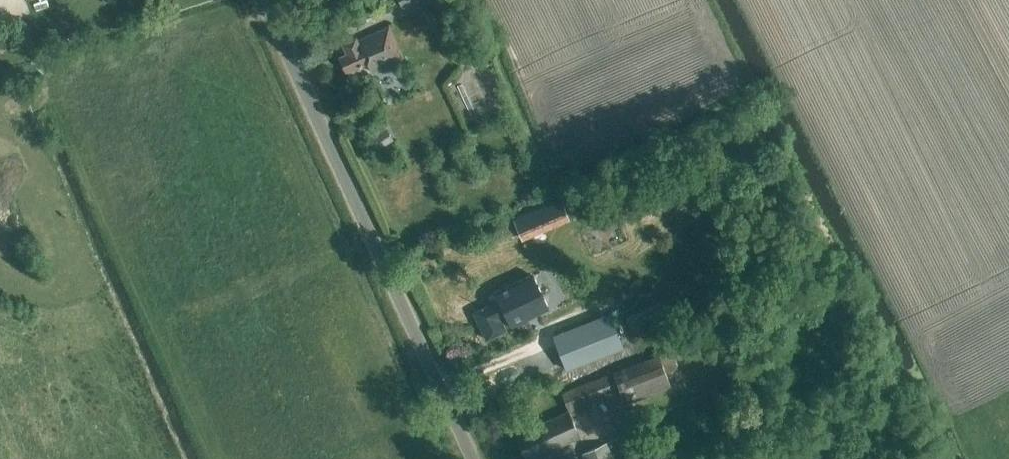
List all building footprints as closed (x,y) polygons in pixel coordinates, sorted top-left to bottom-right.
[(401,8),(420,0),(398,0),(401,8)] [(403,59),(389,26),(357,41),(356,38),(341,44),(346,54),(340,57),(347,73),(368,64),(372,73),(403,59)] [(368,128),(381,147),(395,138),(382,118),(368,128)] [(555,211),(541,218),(546,229),(560,222),(555,211)] [(541,218),(539,213),(516,224),(523,239),(546,229),(541,218)] [(498,218),(501,231),(513,229),(511,216),(498,218)] [(653,246),(665,242),(661,232),(650,236),(653,246)] [(474,313),(487,340),(512,329),(510,324),(546,307),(531,274),(495,290),(500,301),(474,313)] [(609,313),(553,335),(567,369),(623,347),(609,313)] [(671,386),(666,372),(676,368),(669,352),(613,373),(562,393),(568,412),(516,436),(526,458),(533,458),(580,438),(570,416),(596,407),(594,401),(620,391),(625,404),(671,386)] [(605,443),(580,454),(582,458),(612,458),(605,443)]
